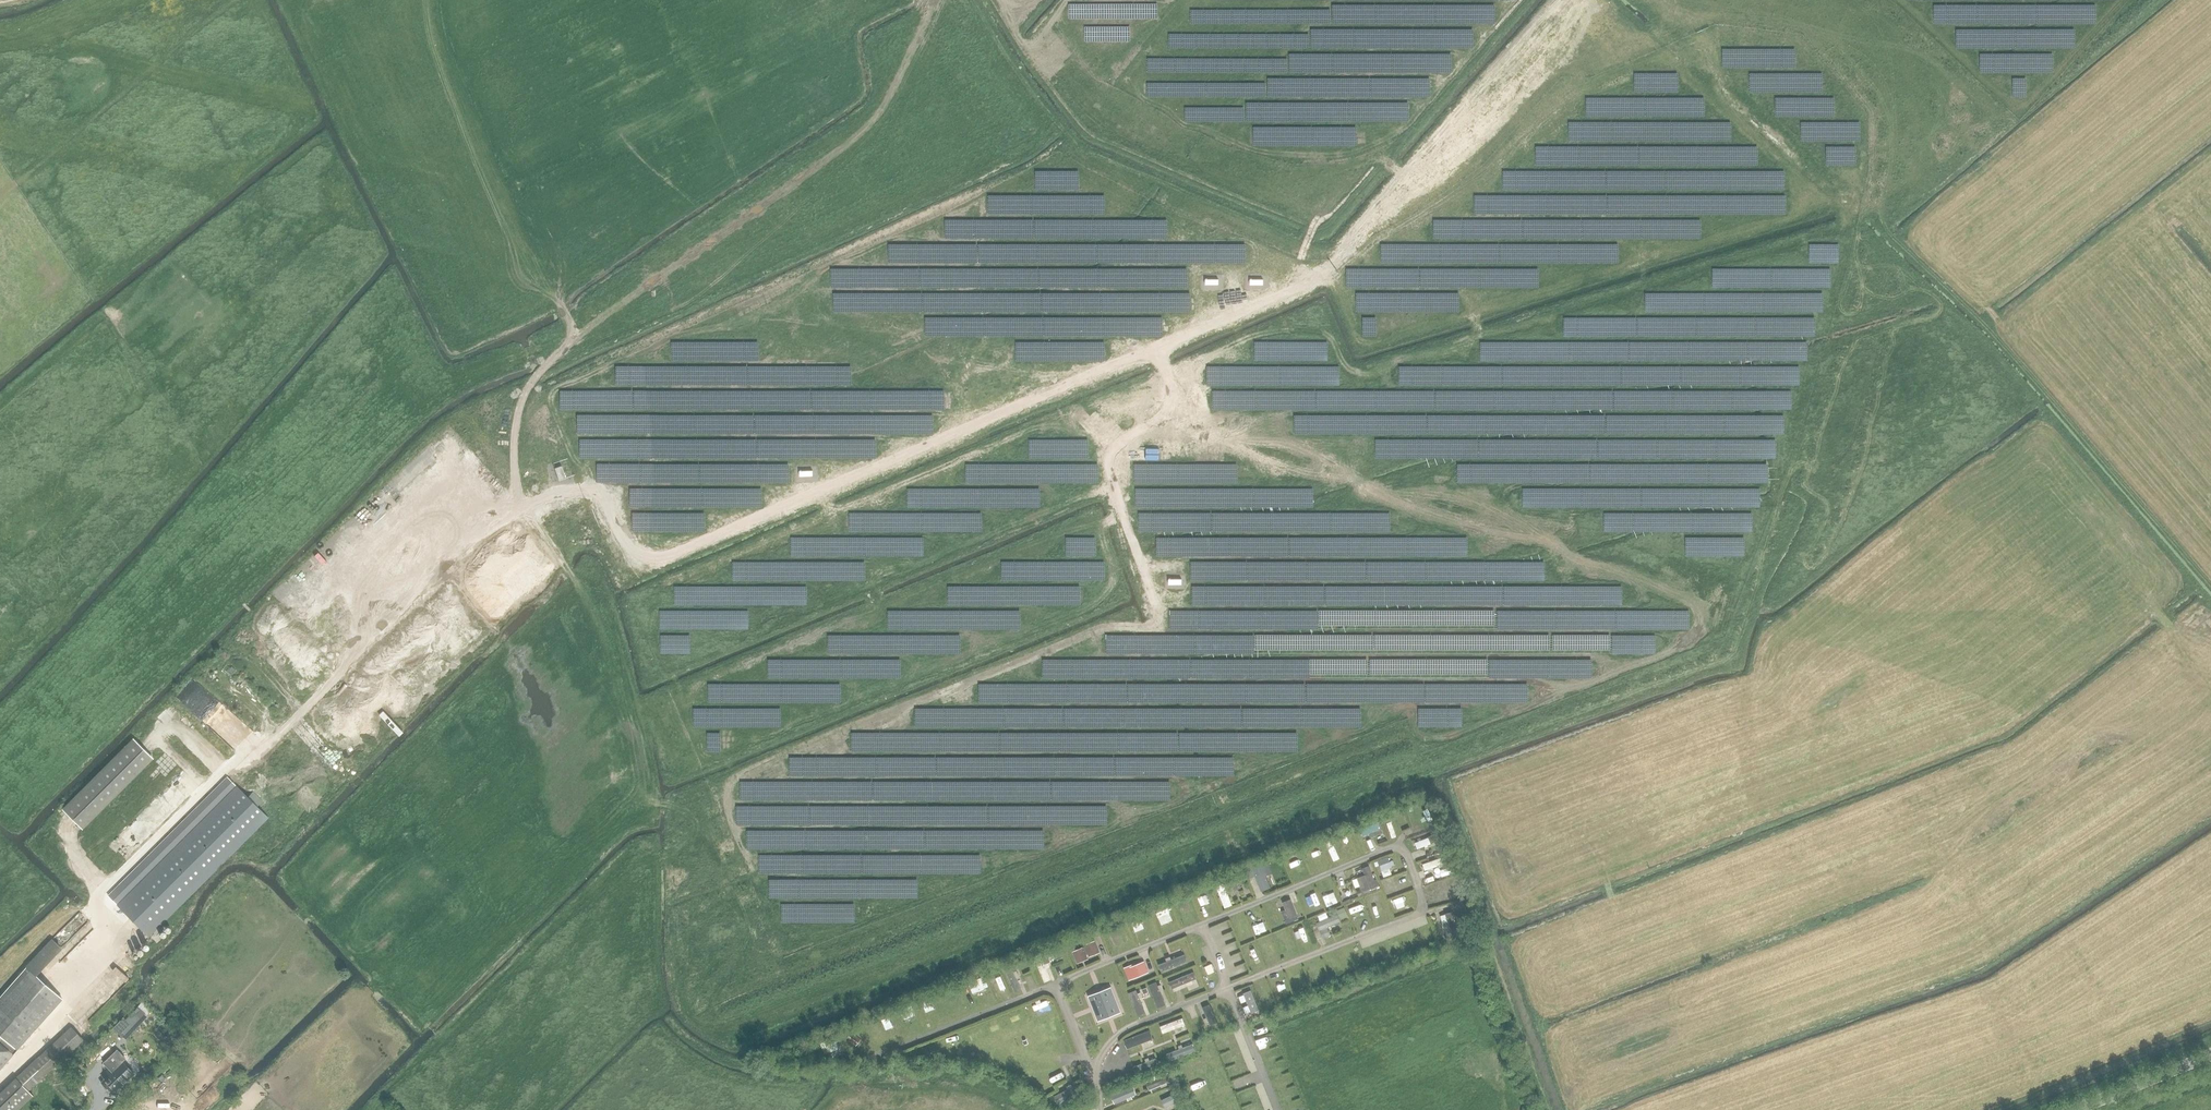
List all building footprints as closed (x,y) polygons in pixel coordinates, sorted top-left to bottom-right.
[(132,738),(60,809),(81,830),(153,759),(132,738)] [(227,776),(107,896),(117,905),(149,937),(153,933),(156,936),(162,930),(159,927),(268,817),(257,806),(263,801),(253,791),(247,797),(227,776)] [(1378,822),(1362,826),(1363,832),(1380,828),(1378,822)] [(1416,842),(1418,848),(1431,843),(1429,837),(1416,842)] [(1332,839),(1327,841),(1333,860),(1339,858),(1332,839)] [(1440,864),(1438,858),(1424,863),(1426,869),(1440,864)] [(1267,861),(1246,869),(1250,878),(1255,876),(1261,891),(1271,888),(1267,876),(1272,873),(1267,861)] [(1353,878),(1356,887),(1361,885),(1364,893),(1379,888),(1371,864),(1362,867),(1365,874),(1353,878)] [(1217,884),(1223,907),(1232,905),(1226,882),(1217,884)] [(1391,894),(1400,891),(1397,882),(1388,886),(1391,894)] [(1352,902),(1361,924),(1369,921),(1364,907),(1366,907),(1362,898),(1352,902)] [(1285,910),(1281,912),(1286,923),(1299,918),(1291,899),(1282,903),(1285,910)] [(1397,912),(1407,909),(1404,901),(1395,904),(1397,912)] [(1339,914),(1317,921),(1323,937),(1332,934),(1329,925),(1349,918),(1345,906),(1337,909),(1339,914)] [(1445,912),(1448,921),(1444,922),(1449,941),(1461,938),(1453,910),(1445,912)] [(62,949),(51,939),(26,966),(37,976),(62,949)] [(1073,952),(1076,961),(1087,957),(1086,955),(1099,951),(1095,942),(1083,947),(1083,948),(1073,952)] [(1045,950),(1034,955),(1044,982),(1051,979),(1045,964),(1050,962),(1045,950)] [(1053,953),(1055,958),(1062,955),(1059,950),(1053,953)] [(1184,954),(1159,965),(1161,972),(1187,961),(1184,954)] [(1148,972),(1145,965),(1137,968),(1138,969),(1137,970),(1136,967),(1125,971),(1129,980),(1148,972)] [(33,973),(26,967),(0,997),(0,1042),(14,1054),(62,999),(33,973)] [(1014,993),(1021,990),(1012,968),(1005,971),(1014,993)] [(1194,972),(1169,982),(1172,988),(1196,978),(1194,972)] [(1156,982),(1149,985),(1158,1008),(1165,1005),(1156,982)] [(1110,988),(1090,996),(1099,1020),(1119,1012),(1111,990),(1110,988)] [(1136,990),(1129,993),(1138,1016),(1146,1013),(1136,990)] [(1259,1010),(1251,990),(1243,993),(1252,1013),(1259,1010)] [(1036,1013),(1052,1011),(1051,1000),(1035,1002),(1036,1013)] [(1209,1005),(1202,1007),(1210,1025),(1217,1022),(1209,1005)] [(137,1006),(115,1030),(123,1037),(145,1013),(137,1006)] [(1182,1018),(1160,1026),(1163,1033),(1185,1025),(1182,1018)] [(28,1092),(83,1040),(63,1019),(37,1043),(45,1052),(0,1094),(0,1109),(19,1109),(33,1097),(28,1092)] [(1149,1030),(1124,1040),(1127,1048),(1153,1038),(1149,1030)] [(856,1046),(861,1040),(852,1032),(847,1039),(856,1046)] [(0,1043),(0,1070),(13,1055),(0,1043)] [(1192,1044),(1166,1054),(1169,1061),(1195,1051),(1192,1044)] [(134,1074),(121,1061),(124,1058),(116,1050),(103,1063),(108,1069),(101,1076),(104,1079),(101,1083),(107,1090),(110,1087),(115,1092),(134,1074)] [(1156,1058),(1133,1067),(1136,1074),(1159,1065),(1156,1058)] [(1149,1090),(1172,1081),(1169,1073),(1146,1082),(1149,1090)] [(1079,1084),(1054,1096),(1057,1103),(1083,1091),(1079,1084)] [(1132,1087),(1111,1095),(1115,1103),(1135,1095),(1132,1087)] [(1180,1091),(1161,1100),(1165,1107),(1184,1098),(1180,1091)]
